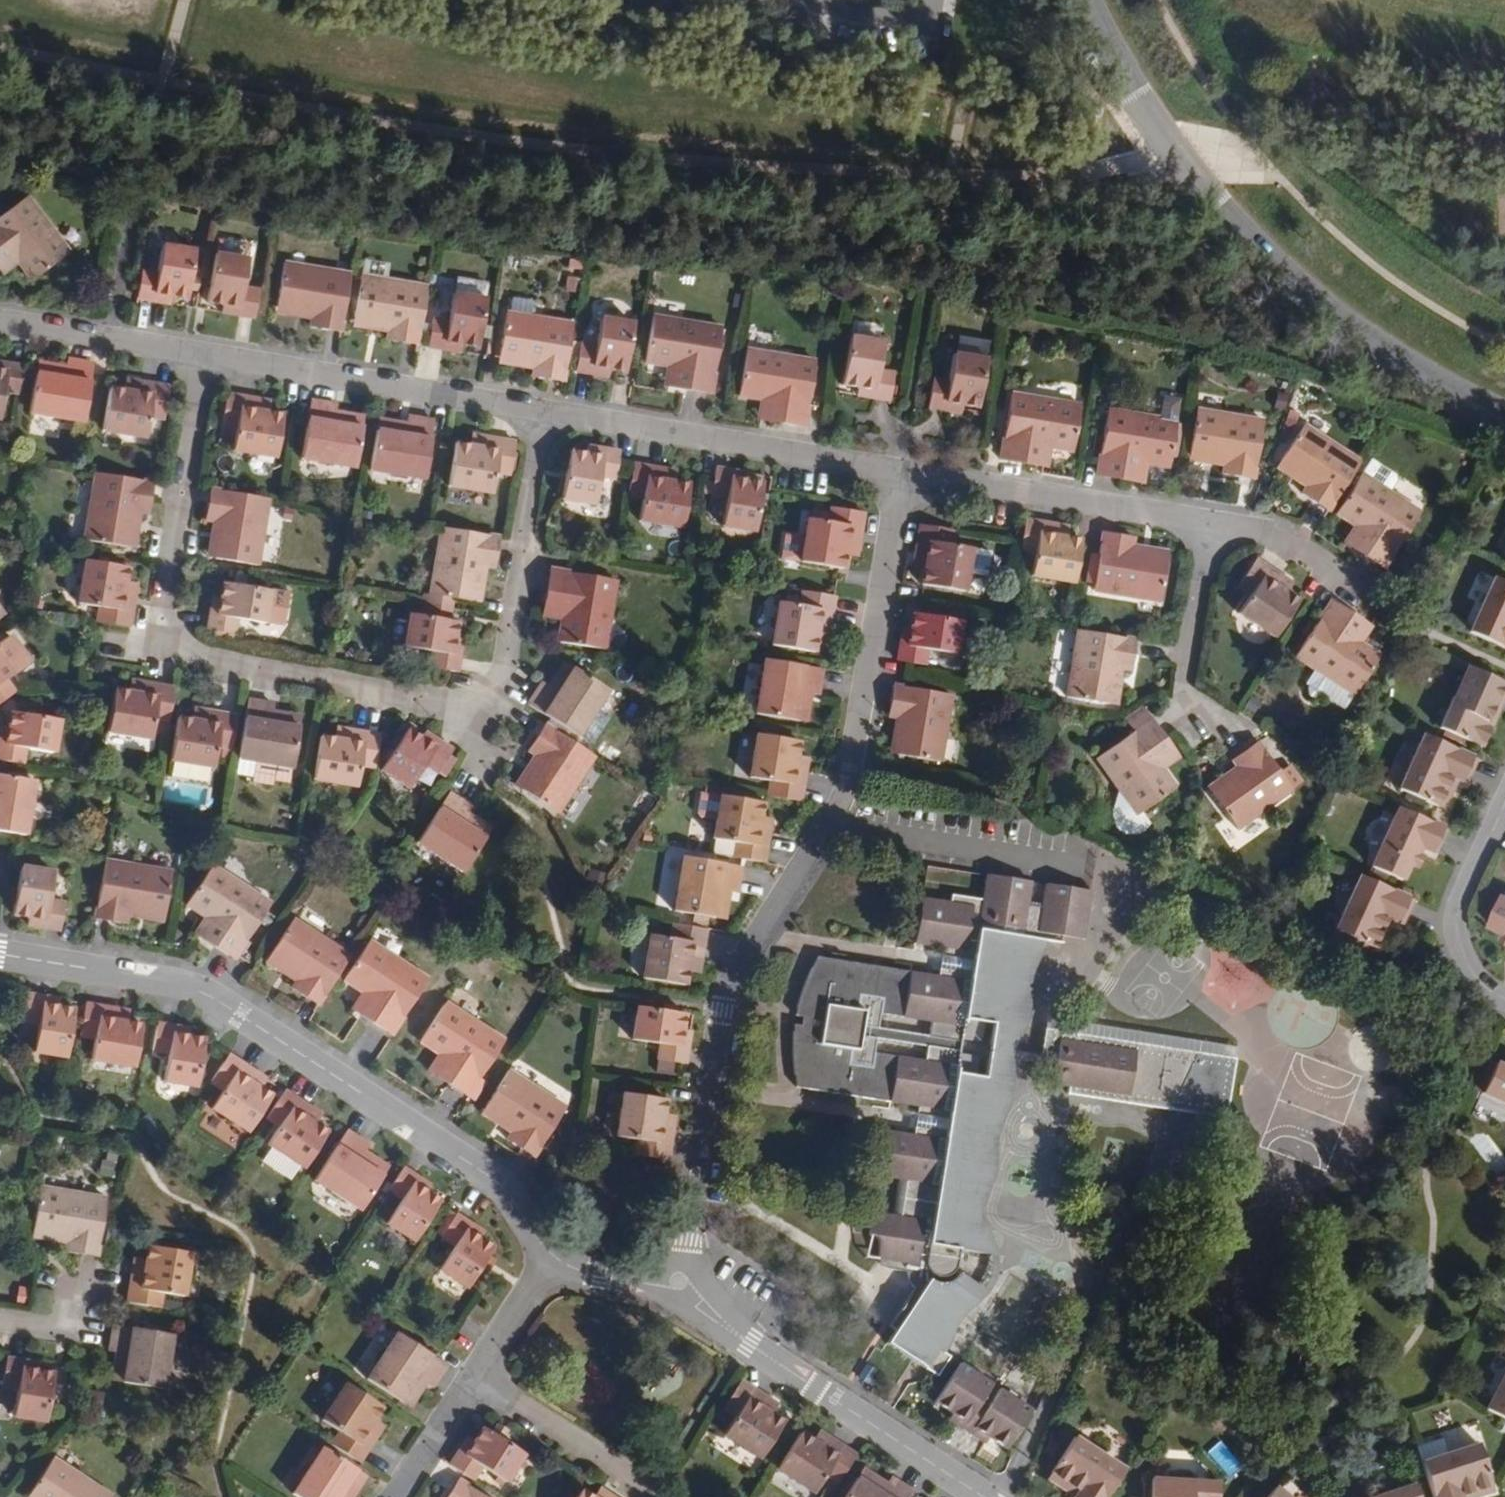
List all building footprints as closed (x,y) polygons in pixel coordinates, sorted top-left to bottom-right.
[(25,199),(0,219),(0,264),(12,255),(18,262),(34,280),(69,253),(25,199)] [(193,252),(161,247),(156,274),(141,271),(136,299),(169,304),(170,297),(185,300),(193,252)] [(2,274),(18,262),(12,255),(0,264),(0,271),(2,274)] [(248,262),(215,255),(206,304),(222,306),(221,313),(253,319),(258,292),(243,290),(248,262)] [(350,277),(284,265),(277,308),(313,314),(312,319),(311,328),(341,333),(350,277)] [(425,290),(361,279),(353,321),(389,327),(388,332),(386,342),(416,346),(425,290)] [(453,297),(451,297),(447,323),(431,321),(427,348),(459,354),(461,346),(476,349),(484,302),(481,302),(484,287),(455,282),(453,297)] [(506,310),(529,312),(530,301),(508,299),(506,310)] [(312,319),(313,314),(277,308),(276,313),(312,319)] [(571,326),(506,315),(498,357),(535,363),(534,369),(532,378),(562,383),(571,326)] [(388,332),(389,327),(353,321),(352,327),(388,332)] [(631,326),(598,321),(593,349),(577,346),(573,373),(607,378),(608,371),(623,374),(631,326)] [(720,333),(653,321),(646,365),(669,369),(678,371),(675,390),(710,396),(720,333)] [(883,346),(851,340),(842,387),(858,390),(857,397),(889,402),(893,377),(878,374),(883,346)] [(988,345),(958,340),(955,357),(953,357),(948,385),(933,383),(930,409),(962,414),(962,407),(978,410),(988,345)] [(816,365),(748,354),(740,397),(765,401),(773,402),(770,423),(805,428),(816,365)] [(497,363),(534,369),(535,363),(498,357),(497,363)] [(91,365),(65,362),(64,372),(62,380),(34,376),(29,415),(82,423),(91,365)] [(34,376),(62,380),(64,372),(36,368),(34,376)] [(675,390),(678,371),(669,369),(666,389),(675,390)] [(0,370),(0,416),(3,397),(19,399),(24,374),(0,370)] [(124,394),(132,395),(134,385),(126,384),(124,394)] [(169,390),(134,385),(132,395),(124,394),(110,392),(103,435),(146,441),(149,421),(164,422),(169,390)] [(259,402),(224,396),(219,427),(234,430),(230,451),(273,458),(280,416),(266,414),(257,412),(259,402)] [(1078,408),(1010,397),(1000,461),(1035,466),(1038,446),(1047,448),(1072,451),(1078,408)] [(1169,467),(1176,424),(1179,402),(1162,399),(1159,421),(1108,413),(1097,477),(1133,483),(1137,462),(1145,463),(1169,467)] [(773,402),(765,401),(761,421),(770,423),(773,402)] [(259,402),(257,412),(266,414),(267,404),(259,402)] [(333,406),(307,402),(298,458),(351,468),(357,430),(330,425),(331,415),(333,406)] [(1262,423),(1194,412),(1187,455),(1224,461),(1223,466),(1221,475),(1252,480),(1262,423)] [(359,420),(331,415),(330,425),(357,430),(359,420)] [(432,423),(407,418),(405,428),(404,437),(376,433),(369,471),(422,480),(432,423)] [(404,437),(405,428),(377,423),(376,433),(404,437)] [(1360,464),(1303,428),(1279,464),(1311,484),(1308,488),(1302,496),(1329,512),(1360,464)] [(475,448),(477,439),(469,438),(468,447),(475,448)] [(513,445),(477,439),(475,448),(468,447),(454,445),(447,487),(489,494),(492,474),(508,477),(513,445)] [(1045,468),(1047,448),(1038,446),(1035,466),(1045,468)] [(618,455),(584,450),(583,456),(568,454),(561,502),(594,507),(598,479),(613,481),(618,455)] [(1223,466),(1224,461),(1187,455),(1187,460),(1223,466)] [(1142,484),(1145,463),(1137,462),(1133,483),(1142,484)] [(1308,488),(1311,484),(1279,464),(1277,468),(1308,488)] [(1368,464),(1336,516),(1356,528),(1364,533),(1354,549),(1384,568),(1420,515),(1388,494),(1394,485),(1392,480),(1368,464)] [(666,472),(632,466),(627,499),(641,501),(638,522),(681,528),(687,486),(673,484),(665,482),(666,472)] [(747,477),(715,471),(712,497),(726,499),(722,528),(755,533),(762,485),(747,483),(747,477)] [(665,482),(673,484),(674,473),(666,472),(665,482)] [(152,483),(95,474),(85,540),(128,547),(134,512),(139,513),(147,514),(152,483)] [(268,501),(210,491),(205,520),(215,522),(220,523),(215,559),(258,566),(268,501)] [(861,516),(828,511),(826,525),(805,522),(799,565),(841,571),(843,557),(844,549),(856,550),(861,516)] [(139,513),(134,512),(128,547),(133,548),(139,513)] [(220,523),(215,522),(208,558),(215,559),(220,523)] [(1059,528),(1024,522),(1021,545),(1019,555),(1033,557),(1030,577),(1074,585),(1081,542),(1066,539),(1058,538),(1059,528)] [(952,534),(917,528),(912,563),(923,565),(922,573),(920,588),(963,595),(969,552),(949,548),(952,534)] [(1068,529),(1059,528),(1058,538),(1066,539),(1068,529)] [(1364,533),(1356,528),(1346,544),(1354,549),(1364,533)] [(497,539),(441,529),(431,596),(471,603),(478,567),(483,568),(492,569),(497,539)] [(1133,540),(1103,535),(1094,593),(1160,602),(1166,562),(1131,556),(1132,549),(1133,540)] [(844,549),(843,557),(854,559),(856,550),(844,549)] [(1167,556),(1132,549),(1131,556),(1166,562),(1167,556)] [(127,569),(85,562),(78,605),(97,609),(96,623),(129,628),(135,593),(124,592),(125,583),(127,569)] [(922,573),(923,565),(912,563),(910,571),(922,573)] [(1286,583),(1256,564),(1238,591),(1250,599),(1239,616),(1275,640),(1299,604),(1287,596),(1280,592),(1286,583)] [(478,604),(483,568),(478,567),(471,603),(478,604)] [(614,582),(550,571),(545,607),(565,610),(563,619),(559,644),(603,650),(614,582)] [(1492,578),(1468,632),(1504,649),(1504,584),(1492,578)] [(136,585),(125,583),(124,592),(135,593),(136,585)] [(271,590),(224,583),(222,598),(213,597),(208,629),(234,634),(237,619),(266,624),(271,590)] [(1286,583),(1280,592),(1287,596),(1293,587),(1286,583)] [(833,598),(799,592),(796,606),(777,603),(770,647),(812,653),(814,639),(816,631),(827,633),(833,598)] [(1363,623),(1333,603),(1298,657),(1356,695),(1380,657),(1360,644),(1353,639),(1363,623)] [(563,619),(565,610),(545,607),(544,616),(563,619)] [(455,621),(407,614),(403,646),(431,651),(428,667),(454,672),(459,639),(453,637),(455,621)] [(958,621),(910,614),(908,629),(901,628),(895,661),(922,665),(924,650),(953,654),(958,621)] [(1353,639),(1360,644),(1371,628),(1363,623),(1353,639)] [(816,631),(814,639),(826,640),(827,633),(816,631)] [(1136,642),(1078,633),(1068,699),(1110,706),(1116,669),(1121,670),(1131,672),(1136,642)] [(9,637),(0,644),(0,704),(14,693),(6,681),(29,664),(9,637)] [(821,669),(764,661),(755,714),(793,720),(798,692),(807,693),(817,695),(821,669)] [(565,663),(550,686),(558,691),(572,668),(565,663)] [(1502,683),(1466,667),(1437,728),(1480,748),(1491,723),(1485,721),(1502,683)] [(606,689),(572,668),(558,691),(550,686),(541,681),(528,703),(577,735),(606,689)] [(1116,706),(1121,670),(1116,669),(1110,706),(1116,706)] [(130,681),(129,692),(137,693),(138,683),(130,681)] [(174,689),(138,683),(137,693),(129,692),(114,690),(108,732),(151,740),(154,719),(169,721),(174,689)] [(1504,692),(1504,684),(1502,683),(1485,721),(1491,723),(1504,692)] [(948,698),(891,689),(886,719),(895,721),(900,721),(895,757),(937,764),(948,698)] [(803,722),(807,693),(798,692),(793,720),(803,722)] [(274,706),(248,702),(244,725),(239,761),(256,763),(254,784),(276,787),(276,781),(291,783),(299,729),(271,725),(272,715),(274,706)] [(193,709),(191,721),(199,722),(201,711),(193,709)] [(238,717),(201,711),(199,722),(191,721),(177,718),(170,760),(214,767),(216,747),(232,749),(238,717)] [(12,715),(9,730),(3,729),(0,743),(0,762),(23,766),(26,751),(54,755),(60,723),(12,715)] [(301,719),(272,715),(271,725),(299,729),(301,719)] [(900,721),(895,721),(890,756),(895,757),(900,721)] [(1172,750),(1150,721),(1097,759),(1127,799),(1118,805),(1118,811),(1123,822),(1134,827),(1147,826),(1151,823),(1143,812),(1174,790),(1160,770),(1155,763),(1172,750)] [(594,758),(545,726),(528,752),(537,757),(541,760),(522,791),(558,814),(594,758)] [(336,729),(335,739),(342,741),(343,730),(336,729)] [(381,736),(343,730),(342,741),(335,739),(320,737),(314,780),(357,786),(359,766),(376,768),(381,736)] [(420,739),(407,730),(380,771),(409,789),(424,766),(437,773),(452,751),(424,733),(420,739)] [(1475,758),(1422,734),(1397,790),(1436,807),(1449,777),(1458,781),(1464,783),(1475,758)] [(796,742),(754,735),(747,780),(767,783),(766,797),(798,803),(804,766),(793,764),(794,756),(796,742)] [(1289,798),(1258,748),(1232,764),(1238,773),(1241,778),(1211,797),(1233,833),(1289,798)] [(1172,750),(1155,763),(1160,770),(1177,757),(1172,750)] [(805,757),(794,756),(793,764),(804,766),(805,757)] [(541,760),(537,757),(517,788),(522,791),(541,760)] [(1211,797),(1241,778),(1238,773),(1207,791),(1211,797)] [(0,776),(0,831),(25,835),(33,781),(0,776)] [(1444,811),(1458,781),(1449,777),(1436,807),(1444,811)] [(484,799),(462,785),(430,835),(475,865),(497,831),(473,815),(478,808),(484,799)] [(762,803),(720,797),(713,840),(733,843),(731,858),(763,864),(770,827),(759,825),(760,816),(762,803)] [(1443,828),(1397,807),(1369,867),(1400,881),(1407,865),(1414,868),(1419,857),(1414,854),(1417,847),(1423,850),(1432,854),(1443,828)] [(473,815),(497,831),(502,823),(478,808),(473,815)] [(771,818),(760,816),(759,825),(770,827),(771,818)] [(1419,857),(1423,850),(1417,847),(1414,854),(1419,857)] [(712,918),(717,889),(725,890),(736,892),(739,867),(682,858),(674,912),(712,918)] [(163,915),(170,872),(104,862),(94,919),(125,924),(126,915),(127,909),(163,915)] [(50,874),(16,868),(9,917),(24,919),(23,926),(56,931),(60,904),(46,902),(50,874)] [(233,962),(268,908),(209,869),(183,909),(205,922),(213,927),(203,942),(233,962)] [(1412,899),(1358,875),(1333,930),(1348,937),(1343,947),(1360,954),(1364,944),(1372,948),(1386,918),(1394,921),(1400,924),(1412,899)] [(1021,912),(1025,886),(980,880),(977,905),(946,901),(944,908),(916,904),(910,949),(938,953),(934,980),(783,959),(776,973),(763,1017),(778,1019),(777,1029),(763,1027),(761,1064),(763,1088),(915,1109),(914,1117),(922,1118),(920,1132),(910,1131),(910,1138),(882,1135),(876,1180),(896,1183),(892,1220),(870,1217),(867,1240),(874,1241),(878,1244),(880,1248),(878,1265),(882,1271),(886,1273),(903,1275),(902,1279),(905,1286),(911,1292),(887,1330),(893,1334),(884,1346),(936,1379),(949,1360),(932,1350),(936,1337),(939,1329),(944,1323),(946,1318),(954,1309),(970,1297),(976,1289),(955,1276),(944,1284),(932,1285),(925,1282),(928,1277),(940,1278),(949,1273),(951,1268),(954,1252),(983,1256),(979,1241),(966,1227),(962,1214),(964,1205),(969,1200),(977,1183),(980,1145),(984,1131),(996,1102),(998,1087),(997,1076),(998,1062),(985,1060),(982,1082),(951,1077),(959,1023),(990,1027),(987,1049),(1000,1051),(1008,1034),(1015,1012),(1014,1006),(1015,981),(1021,961),(1032,944),(1054,948),(1055,940),(1078,944),(1085,895),(1038,888),(1035,914),(1021,912)] [(721,919),(725,890),(717,889),(712,918),(721,919)] [(1504,895),(1489,926),(1504,933),(1504,896),(1504,895)] [(127,909),(126,915),(162,921),(163,915),(127,909)] [(1380,952),(1394,921),(1386,918),(1372,948),(1380,952)] [(213,927),(205,922),(195,937),(203,942),(213,927)] [(349,958),(293,922),(269,958),(299,977),(296,982),(291,989),(317,1006),(349,958)] [(704,929),(673,925),(671,939),(650,936),(643,980),(685,986),(687,973),(688,964),(698,965),(704,929)] [(425,981),(366,944),(342,983),(363,997),(370,1002),(361,1018),(390,1037),(425,981)] [(1202,996),(1253,1009),(1264,968),(1213,954),(1202,996)] [(296,982),(299,977),(269,958),(266,963),(296,982)] [(698,965),(688,964),(687,973),(697,975),(698,965)] [(59,1001),(26,995),(22,1022),(36,1025),(32,1053),(64,1058),(72,1010),(58,1008),(59,1001)] [(361,1018),(370,1002),(363,997),(352,1012),(361,1018)] [(118,1011),(83,1005),(78,1037),(92,1040),(89,1060),(132,1067),(139,1026),(125,1023),(117,1022),(118,1011)] [(501,1043),(443,1005),(417,1044),(438,1057),(446,1062),(436,1078),(466,1097),(501,1043)] [(686,1016),(638,1008),(633,1041),(662,1045),(659,1060),(685,1064),(690,1030),(684,1030),(686,1016)] [(125,1023),(127,1013),(118,1011),(117,1022),(125,1023)] [(189,1030),(156,1025),(152,1052),(166,1054),(161,1082),(194,1087),(202,1040),(188,1038),(189,1030)] [(1214,1059),(1071,1037),(1071,1045),(1055,1042),(1053,1059),(1051,1069),(1049,1088),(1064,1090),(1062,1097),(1168,1113),(1175,1094),(1195,1102),(1214,1059)] [(985,1060),(998,1062),(1051,1069),(1053,1059),(1000,1051),(987,1049),(985,1060)] [(446,1062),(438,1057),(428,1073),(436,1078),(446,1062)] [(256,1076),(226,1058),(208,1085),(219,1093),(208,1110),(246,1134),(269,1098),(257,1090),(250,1086),(256,1076)] [(1493,1063),(1480,1094),(1504,1105),(1504,1069),(1493,1063)] [(563,1109),(507,1073),(483,1109),(513,1129),(510,1134),(505,1142),(531,1159),(563,1109)] [(250,1086),(257,1090),(263,1081),(256,1076),(250,1086)] [(313,1113),(282,1094),(264,1121),(276,1129),(265,1146),(302,1170),(325,1135),(313,1127),(307,1123),(313,1113)] [(666,1101),(624,1094),(616,1138),(637,1141),(634,1155),(668,1161),(674,1126),(663,1124),(664,1115),(666,1101)] [(1175,1094),(1168,1113),(1188,1116),(1195,1102),(1175,1094)] [(510,1134),(513,1129),(483,1109),(480,1114),(510,1134)] [(313,1113),(307,1123),(313,1127),(319,1117),(313,1113)] [(675,1117),(664,1115),(663,1124),(674,1126),(675,1117)] [(1467,1125),(1461,1121),(1455,1131),(1460,1138),(1467,1125)] [(378,1155),(344,1133),(316,1179),(365,1211),(380,1189),(370,1184),(363,1180),(378,1155)] [(1478,1163),(1498,1166),(1500,1149),(1480,1146),(1478,1163)] [(363,1180),(370,1184),(386,1160),(378,1155),(363,1180)] [(668,1169),(649,1167),(648,1179),(666,1182),(668,1169)] [(400,1200),(384,1225),(413,1243),(438,1202),(426,1193),(429,1188),(401,1170),(387,1191),(400,1200)] [(107,1199),(40,1188),(34,1229),(69,1236),(68,1242),(67,1250),(97,1256),(107,1199)] [(482,1234),(454,1216),(439,1240),(452,1248),(437,1271),(465,1289),(491,1248),(478,1240),(482,1234)] [(68,1242),(69,1236),(34,1229),(32,1236),(68,1242)] [(159,1252),(150,1251),(149,1261),(157,1263),(159,1252)] [(193,1258),(159,1252),(157,1263),(149,1261),(134,1258),(127,1301),(172,1309),(174,1288),(188,1290),(193,1258)] [(171,1334),(112,1325),(108,1349),(120,1351),(127,1352),(123,1381),(163,1387),(171,1334)] [(444,1363),(395,1331),(366,1376),(399,1397),(414,1373),(423,1379),(431,1384),(444,1363)] [(120,1351),(115,1379),(123,1381),(127,1352),(120,1351)] [(4,1356),(0,1382),(0,1383),(14,1385),(9,1413),(44,1418),(51,1371),(36,1369),(37,1362),(4,1356)] [(991,1388),(957,1367),(932,1406),(950,1418),(946,1424),(961,1434),(980,1405),(991,1388)] [(1484,1409),(1504,1420),(1504,1369),(1484,1409)] [(407,1403),(423,1379),(414,1373),(399,1397),(407,1403)] [(379,1404),(343,1381),(319,1418),(338,1429),(329,1442),(357,1460),(376,1430),(367,1423),(371,1416),(379,1404)] [(767,1401),(739,1383),(721,1411),(732,1417),(721,1435),(758,1459),(781,1423),(768,1415),(762,1410),(767,1401)] [(1029,1414),(997,1393),(987,1409),(968,1439),(981,1447),(986,1441),(1004,1452),(1029,1414)] [(767,1401),(762,1410),(768,1415),(774,1405),(767,1401)] [(980,1405),(961,1434),(968,1439),(987,1409),(980,1405)] [(381,1422),(371,1416),(367,1423),(376,1430),(381,1422)] [(520,1455),(479,1429),(471,1441),(465,1437),(446,1466),(469,1481),(478,1467),(503,1483),(520,1455)] [(812,1443),(819,1447),(825,1438),(818,1434),(812,1443)] [(812,1443),(800,1435),(776,1471),(813,1495),(824,1477),(836,1485),(854,1457),(825,1438),(819,1447),(812,1443)] [(1072,1436),(1049,1472),(1077,1490),(1072,1496),(1105,1496),(1123,1469),(1072,1436)] [(1441,1438),(1414,1447),(1431,1496),(1460,1496),(1459,1494),(1490,1484),(1477,1444),(1446,1454),(1441,1438)] [(325,1446),(295,1491),(304,1496),(353,1496),(350,1495),(343,1490),(358,1467),(325,1446)] [(52,1458),(27,1496),(109,1496),(110,1495),(52,1458)] [(358,1467),(343,1490),(350,1495),(365,1472),(358,1467)] [(878,1495),(883,1488),(858,1472),(853,1480),(878,1495)] [(1044,1480),(1070,1496),(1072,1496),(1077,1490),(1049,1472),(1044,1480)] [(1149,1478),(1148,1496),(1215,1496),(1216,1482),(1149,1478)] [(457,1479),(446,1496),(485,1496),(457,1479)] [(888,1479),(883,1488),(878,1495),(853,1480),(843,1496),(908,1496),(910,1493),(888,1479)] [(1412,1484),(1371,1496),(1416,1496),(1412,1484)] [(1493,1493),(1490,1484),(1459,1494),(1460,1496),(1480,1496),(1493,1493)] [(1264,1496),(1285,1496),(1272,1487),(1264,1496)]
